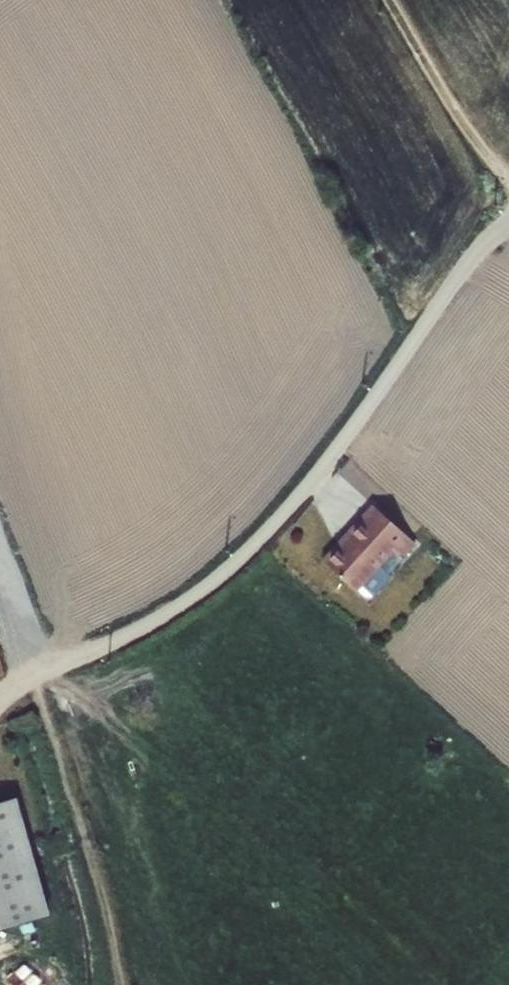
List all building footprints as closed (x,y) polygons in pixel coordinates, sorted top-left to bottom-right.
[(342,544),(344,546),(379,508),(377,506),(342,544)] [(326,562),(359,591),(397,549),(406,558),(419,544),(379,508),(344,546),(342,544),(326,562)] [(20,802),(0,808),(0,935),(54,918),(20,802)]
